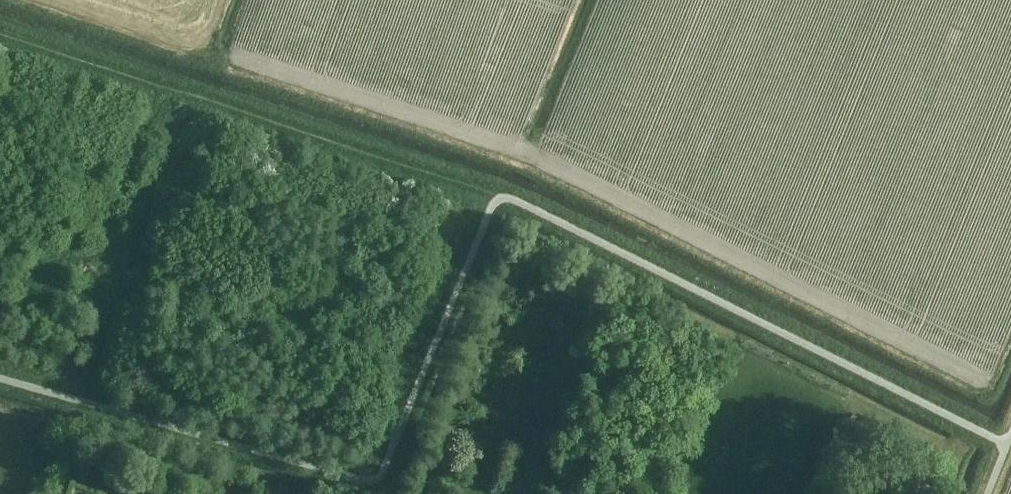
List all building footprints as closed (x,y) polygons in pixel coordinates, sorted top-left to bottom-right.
[(578,309),(585,293),(557,281),(550,296),(578,309)]
